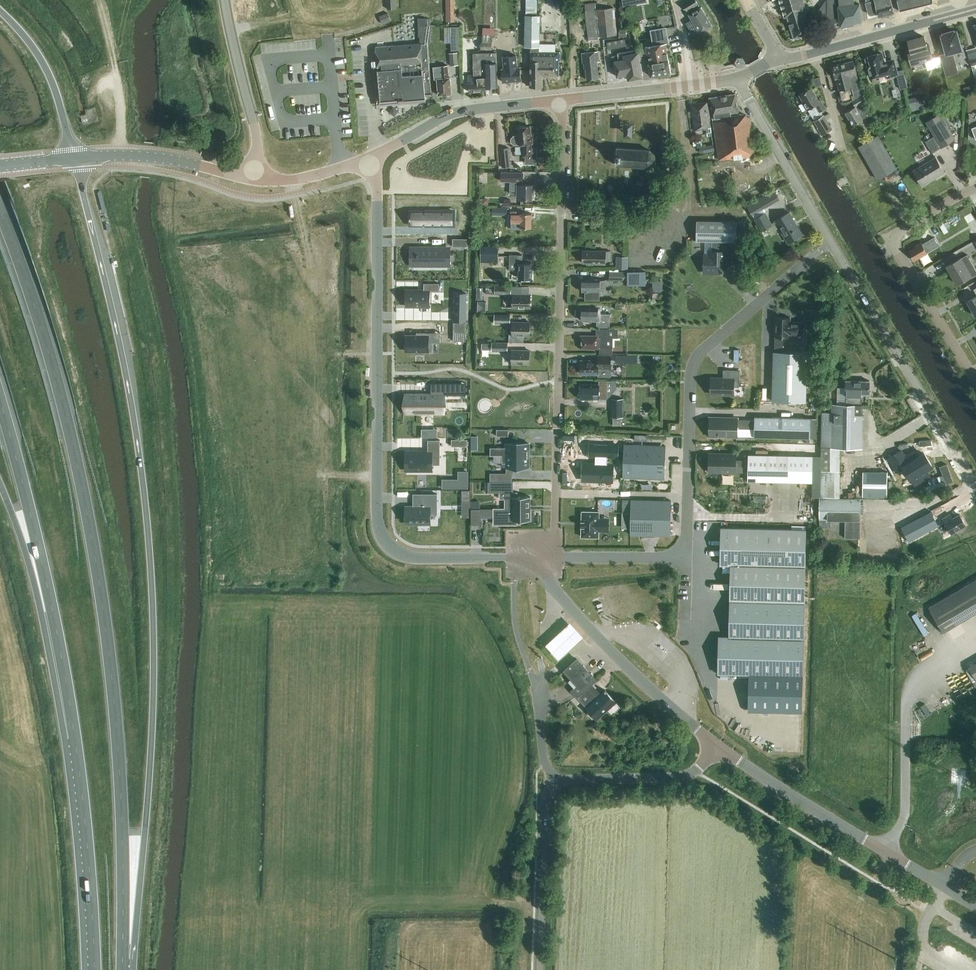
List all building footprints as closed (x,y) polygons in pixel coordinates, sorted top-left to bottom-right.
[(387,9),(396,9),(396,0),(386,0),(387,9)] [(448,20),(457,20),(456,0),(447,0),(448,20)] [(537,14),(537,0),(529,0),(526,0),(526,14),(537,14)] [(698,5),(695,0),(690,0),(683,4),(687,11),(689,10),(691,13),(689,14),(699,33),(712,26),(701,7),(700,8),(698,5)] [(784,17),(787,17),(787,16),(786,14),(795,12),(792,3),(801,0),(779,0),(784,17)] [(803,0),(801,0),(792,3),(795,12),(786,14),(787,16),(787,17),(794,38),(810,33),(803,11),(806,11),(803,0)] [(828,19),(828,27),(840,25),(840,26),(861,21),(859,4),(854,5),(854,0),(828,0),(828,19)] [(878,13),(879,17),(894,13),(890,0),(866,0),(865,3),(868,14),(871,15),(878,13)] [(900,11),(932,3),(932,0),(897,0),(900,11)] [(596,10),(599,37),(616,35),(613,8),(596,10)] [(387,14),(380,16),(382,24),(390,21),(387,14)] [(560,52),(538,52),(538,47),(539,48),(540,24),(538,24),(538,16),(525,16),(524,47),(532,47),(532,52),(530,52),(530,60),(530,87),(542,87),(542,76),(559,76),(559,60),(560,60),(560,52)] [(418,18),(418,25),(418,37),(424,36),(424,43),(375,47),(377,66),(380,101),(425,97),(425,94),(431,93),(430,79),(429,57),(428,43),(430,42),(430,26),(428,26),(428,18),(418,18)] [(645,47),(651,77),(671,74),(665,44),(668,43),(665,28),(651,31),(654,46),(645,47)] [(954,32),(953,31),(944,34),(944,35),(942,35),(946,53),(940,55),(946,76),(958,73),(953,52),(961,50),(956,32),(954,32)] [(491,50),(491,35),(482,35),(482,43),(481,43),(481,50),(491,50)] [(939,57),(932,58),(929,44),(926,44),(924,37),(908,41),(911,53),(908,54),(911,66),(925,62),(927,70),(942,66),(939,57)] [(625,39),(607,43),(608,50),(626,47),(625,39)] [(643,77),(638,52),(637,53),(636,50),(617,53),(619,60),(614,61),(617,77),(627,75),(628,80),(643,77)] [(598,51),(582,53),(583,63),(585,63),(585,64),(584,64),(584,69),(585,69),(587,80),(599,79),(597,62),(599,62),(598,51)] [(498,87),(497,52),(491,52),(473,53),(473,74),(468,75),(469,92),(486,91),(485,88),(498,87)] [(458,65),(457,53),(449,53),(450,66),(458,65)] [(884,62),(881,53),(864,58),(866,67),(868,66),(871,77),(886,74),(887,79),(896,76),(900,89),(908,87),(903,70),(897,71),(894,61),(885,64),(884,62)] [(843,106),(852,101),(861,96),(862,95),(853,61),(832,66),(835,78),(836,78),(839,90),(841,98),(840,98),(843,106)] [(521,81),(520,67),(516,68),(516,62),(501,63),(502,69),(503,82),(521,81)] [(451,94),(450,78),(448,78),(447,66),(440,66),(442,79),(437,79),(438,95),(451,94)] [(820,78),(813,79),(815,86),(822,84),(820,78)] [(964,88),(966,94),(975,92),(975,86),(975,85),(964,88)] [(815,105),(819,112),(825,108),(820,100),(819,101),(811,88),(799,95),(803,101),(802,102),(807,110),(815,105)] [(710,102),(707,102),(711,130),(714,129),(719,160),(755,157),(750,117),(742,114),(739,114),(736,94),(709,98),(710,102)] [(861,96),(852,101),(855,107),(845,112),(853,125),(868,116),(861,104),(865,101),(861,96)] [(910,109),(926,105),(924,96),(908,99),(910,109)] [(711,130),(707,102),(691,104),(695,130),(706,129),(707,133),(711,132),(711,130)] [(811,117),(819,112),(815,105),(807,110),(811,117)] [(940,113),(926,122),(935,136),(941,147),(955,138),(940,113)] [(824,115),(814,121),(822,135),(832,129),(824,115)] [(518,128),(517,128),(517,135),(513,136),(510,139),(511,143),(514,145),(517,145),(523,145),(523,157),(531,157),(532,143),(533,143),(533,136),(531,136),(530,127),(525,128),(523,126),(519,126),(518,128)] [(859,147),(877,179),(897,168),(878,135),(859,147)] [(925,142),(932,153),(940,148),(941,147),(935,136),(925,142)] [(699,147),(700,153),(714,151),(713,144),(699,147)] [(508,148),(500,149),(502,167),(510,167),(508,148)] [(654,163),(655,155),(649,150),(616,148),(615,165),(649,167),(654,163)] [(922,186),(944,172),(936,158),(913,171),(922,186)] [(533,198),(533,194),(532,193),(532,185),(522,185),(522,173),(501,172),(501,181),(510,182),(510,194),(520,194),(520,200),(532,200),(532,198),(533,198)] [(752,213),(783,200),(778,189),(747,202),(752,213)] [(499,207),(499,215),(507,216),(507,207),(499,207)] [(411,212),(411,226),(450,226),(450,221),(454,221),(454,213),(411,212)] [(779,228),(775,221),(772,223),(765,212),(753,219),(761,232),(766,229),(768,234),(779,228)] [(775,220),(775,221),(779,228),(788,243),(802,235),(789,212),(775,220)] [(531,228),(531,214),(520,214),(520,215),(511,214),(511,229),(520,230),(520,228),(531,228)] [(726,241),(736,242),(737,222),(696,221),(696,241),(705,241),(712,241),(711,253),(709,255),(705,255),(704,255),(703,273),(719,273),(726,266),(726,241)] [(932,249),(932,248),(937,245),(938,247),(944,244),(939,235),(922,245),(921,243),(915,247),(915,248),(909,252),(914,260),(926,253),(926,252),(932,249)] [(498,246),(481,246),(481,260),(498,260),(498,246)] [(450,249),(418,249),(418,264),(450,264),(450,249)] [(611,261),(611,251),(582,250),(582,263),(593,263),(593,264),(605,265),(605,261),(611,261)] [(522,263),(522,255),(510,255),(509,269),(519,269),(519,279),(530,279),(531,264),(522,263)] [(967,255),(961,258),(961,257),(946,266),(957,284),(971,276),(972,277),(975,275),(975,271),(967,255)] [(616,269),(627,269),(628,257),(616,257),(616,269)] [(609,280),(627,281),(627,272),(618,272),(618,270),(609,270),(609,280)] [(645,286),(645,271),(627,271),(627,285),(645,286)] [(582,290),(582,292),(585,292),(585,300),(599,300),(599,292),(605,292),(605,280),(582,280),(582,284),(581,285),(581,289),(582,290)] [(663,290),(663,280),(653,280),(653,290),(663,290)] [(430,306),(430,291),(439,291),(439,283),(424,283),(424,290),(406,290),(406,306),(430,306)] [(530,295),(521,295),(521,286),(485,286),(485,294),(494,294),(494,295),(511,295),(512,295),(512,308),(530,308),(530,295)] [(466,309),(466,293),(454,293),(453,309),(466,309)] [(967,301),(975,316),(975,315),(975,296),(967,301)] [(597,321),(597,327),(610,327),(610,314),(600,314),(600,308),(582,308),(582,310),(580,311),(580,315),(582,315),(582,321),(597,321)] [(494,324),(510,324),(510,315),(494,315),(494,324)] [(790,318),(775,318),(775,336),(776,337),(775,351),(773,351),(772,401),(806,402),(807,352),(783,351),(783,346),(782,346),(782,337),(790,337),(790,335),(803,335),(803,322),(796,322),(795,323),(790,323),(790,318)] [(441,323),(441,335),(453,335),(453,341),(465,341),(465,323),(453,322),(453,323),(441,323)] [(512,322),(512,334),(509,334),(509,342),(523,342),(524,336),(530,336),(530,323),(512,322)] [(607,338),(614,339),(614,329),(604,329),(604,335),(607,335),(607,338)] [(422,336),(407,336),(407,352),(433,352),(433,333),(422,333),(422,336)] [(604,336),(597,336),(581,336),(581,348),(597,348),(599,348),(599,354),(612,354),(612,348),(604,348),(604,336)] [(492,343),(491,352),(507,352),(508,343),(492,343)] [(529,364),(529,351),(512,351),(511,364),(529,364)] [(598,355),(597,361),(581,361),(580,374),(598,374),(598,369),(610,369),(611,356),(598,355)] [(723,378),(711,378),(710,394),(733,395),(733,387),(739,387),(739,371),(724,370),(723,378)] [(822,448),(840,448),(862,449),(863,406),(861,406),(861,394),(869,394),(869,381),(846,381),(845,393),(846,393),(846,405),(832,404),(832,413),(822,413),(822,448)] [(406,403),(406,407),(416,407),(416,411),(438,411),(438,395),(460,395),(460,383),(430,383),(430,395),(405,395),(405,403),(406,403)] [(606,400),(606,385),(581,384),(581,392),(579,394),(579,396),(581,398),(581,399),(606,400)] [(613,425),(621,425),(621,417),(623,417),(623,399),(611,399),(610,417),(613,417),(613,425)] [(738,417),(708,416),(708,438),(737,438),(738,428),(754,429),(754,437),(810,439),(810,418),(754,417),(754,420),(738,419),(738,417)] [(490,456),(502,456),(528,455),(528,443),(506,443),(506,447),(490,447),(490,456)] [(618,448),(617,448),(618,444),(590,444),(589,456),(595,456),(595,465),(583,464),(583,478),(613,479),(613,465),(607,465),(607,456),(617,456),(618,448)] [(663,449),(624,447),(624,453),(623,459),(623,476),(662,478),(663,449)] [(901,450),(888,458),(897,471),(903,468),(910,479),(916,475),(920,481),(929,475),(925,469),(931,465),(924,453),(917,457),(913,451),(905,457),(901,450)] [(432,465),(432,459),(440,459),(440,453),(407,453),(407,463),(408,463),(408,469),(432,469),(432,465)] [(747,481),(812,482),(812,456),(748,455),(748,461),(736,460),(736,455),(709,454),(708,472),(747,473),(747,481)] [(506,467),(528,467),(528,455),(502,456),(502,463),(506,463),(506,467)] [(839,458),(821,457),(821,471),(839,471),(839,458)] [(929,490),(956,482),(950,462),(942,465),(945,473),(930,478),(932,484),(928,485),(929,490)] [(888,471),(863,471),(862,497),(888,497),(888,471)] [(503,482),(506,482),(506,473),(490,473),(490,482),(503,482)] [(505,508),(530,508),(530,496),(517,496),(517,492),(503,492),(503,482),(490,482),(488,482),(488,492),(500,492),(500,499),(505,499),(505,508)] [(437,515),(437,494),(421,494),(421,507),(413,507),(406,507),(406,523),(430,523),(430,515),(437,515)] [(860,538),(860,499),(819,499),(819,519),(830,520),(838,520),(838,523),(845,523),(845,538),(860,538)] [(672,500),(631,500),(631,535),(671,535),(672,500)] [(530,520),(530,508),(505,508),(471,509),(471,524),(481,524),(481,514),(493,514),(493,517),(505,517),(505,524),(517,524),(517,520),(530,520)] [(604,518),(599,518),(599,512),(582,511),(582,522),(581,522),(581,527),(581,537),(598,537),(598,531),(603,531),(604,518)] [(942,519),(936,523),(930,513),(921,518),(929,532),(945,523),(951,534),(966,526),(959,514),(953,518),(950,514),(942,519)] [(830,528),(830,520),(819,519),(819,528),(830,528)] [(805,530),(721,528),(720,565),(731,565),(729,637),(803,638),(805,530)] [(929,607),(943,632),(975,612),(975,579),(929,607)] [(570,620),(546,642),(559,656),(583,634),(570,620)] [(802,675),(803,638),(719,636),(718,673),(802,675)] [(596,680),(576,659),(564,671),(577,685),(571,691),(576,698),(577,697),(587,708),(586,708),(589,711),(587,712),(592,718),(594,717),(597,720),(616,703),(605,691),(596,699),(587,689),(596,680)]
